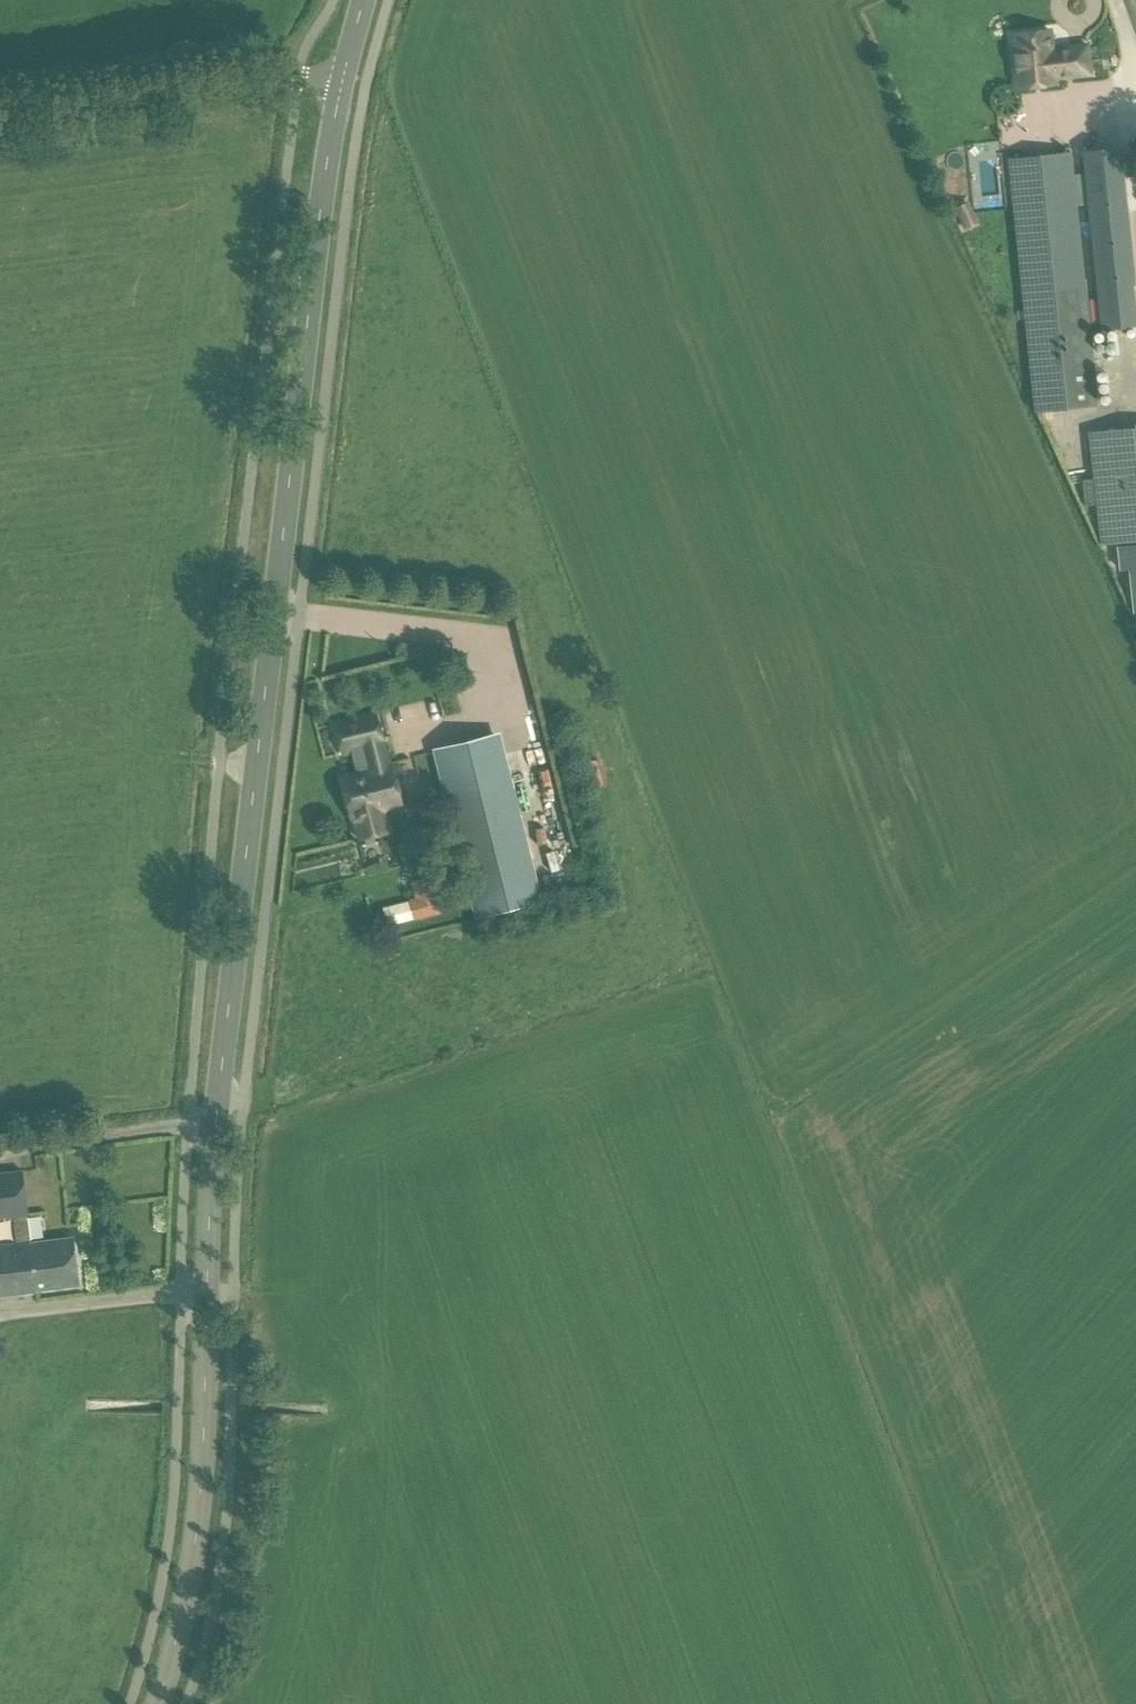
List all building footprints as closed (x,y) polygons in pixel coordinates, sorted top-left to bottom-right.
[(1051,31),(1011,35),(1016,88),(1056,84),(1055,79),(1091,75),(1088,47),(1062,49),(1063,51),(1053,52),(1051,31)] [(1120,149),(1083,153),(1101,330),(1135,327),(1131,283),(1134,283),(1120,149)] [(1071,154),(1009,160),(1035,413),(1096,406),(1071,154)] [(1087,435),(1097,546),(1135,542),(1135,431),(1087,435)] [(1089,479),(1079,481),(1082,507),(1092,506),(1089,479)] [(1133,610),(1135,610),(1135,544),(1118,545),(1120,568),(1129,567),(1133,610)] [(373,713),(336,723),(344,755),(381,746),(373,713)] [(493,736),(438,750),(478,910),(534,896),(493,736)] [(341,775),(356,838),(388,830),(387,825),(394,823),(391,809),(401,807),(390,764),(341,775)] [(385,899),(387,920),(432,915),(427,875),(404,878),(406,896),(385,899)] [(463,888),(442,893),(445,905),(467,900),(463,888)] [(71,1236),(32,1242),(21,1168),(0,1171),(0,1219),(15,1217),(18,1243),(0,1246),(0,1294),(77,1284),(71,1236)]
